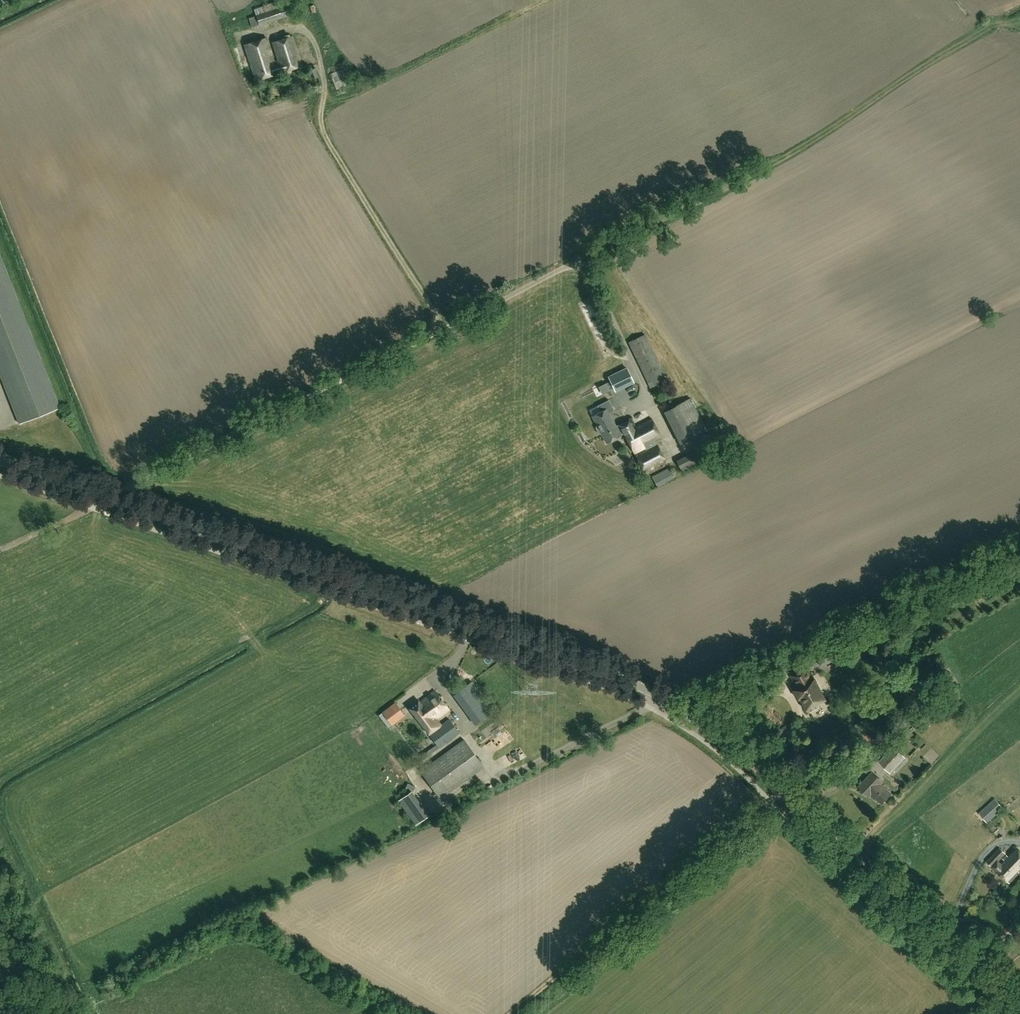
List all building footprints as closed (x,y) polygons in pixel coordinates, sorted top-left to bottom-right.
[(259,26),(298,14),(294,0),(282,0),(254,10),(256,16),(249,18),(252,27),(258,25),(259,26)] [(274,64),(267,38),(245,45),(256,81),(302,67),(293,37),(273,43),(279,63),(274,64)] [(355,82),(349,67),(331,74),(336,89),(355,82)] [(316,69),(309,71),(311,79),(319,77),(316,69)] [(0,254),(0,374),(19,423),(60,407),(0,254)] [(651,388),(667,381),(645,335),(629,343),(651,388)] [(626,369),(608,378),(614,390),(632,381),(626,369)] [(681,444),(706,431),(690,399),(665,412),(681,444)] [(596,428),(598,431),(614,423),(609,414),(614,411),(609,400),(597,406),(600,413),(592,417),(597,426),(596,428)] [(620,426),(620,427),(623,432),(633,452),(655,440),(661,437),(651,419),(633,428),(629,421),(620,426)] [(616,429),(614,423),(598,431),(599,434),(601,434),(606,443),(620,436),(619,434),(623,432),(620,427),(616,429)] [(666,462),(655,440),(633,452),(645,473),(666,462)] [(677,461),(682,472),(706,460),(701,449),(677,461)] [(670,468),(652,477),(657,487),(674,478),(670,468)] [(832,646),(816,655),(822,665),(819,660),(829,654),(831,657),(836,654),(832,646)] [(832,678),(847,671),(839,655),(824,663),(832,678)] [(809,711),(820,705),(818,702),(826,698),(813,675),(811,676),(806,667),(792,674),(799,686),(795,688),(800,698),(802,697),(809,711)] [(828,670),(818,675),(823,683),(832,678),(828,670)] [(487,704),(472,683),(454,696),(469,717),(487,704)] [(435,721),(449,710),(435,691),(420,703),(418,700),(409,707),(439,749),(459,734),(449,720),(439,727),(435,721)] [(395,703),(383,713),(393,726),(405,716),(395,703)] [(542,717),(535,721),(539,730),(547,726),(542,717)] [(532,727),(525,731),(528,737),(536,733),(532,727)] [(485,767),(465,740),(421,772),(441,799),(485,767)] [(906,758),(894,747),(879,763),(891,774),(906,758)] [(883,783),(873,773),(860,787),(870,796),(872,794),(882,804),(892,793),(882,784),(883,783)] [(412,791),(399,801),(416,825),(430,815),(412,791)] [(995,799),(979,814),(988,823),(1004,809),(995,799)] [(1016,847),(1001,863),(999,861),(1006,854),(999,847),(986,861),(1009,883),(1019,872),(1019,851),(1016,847)]
